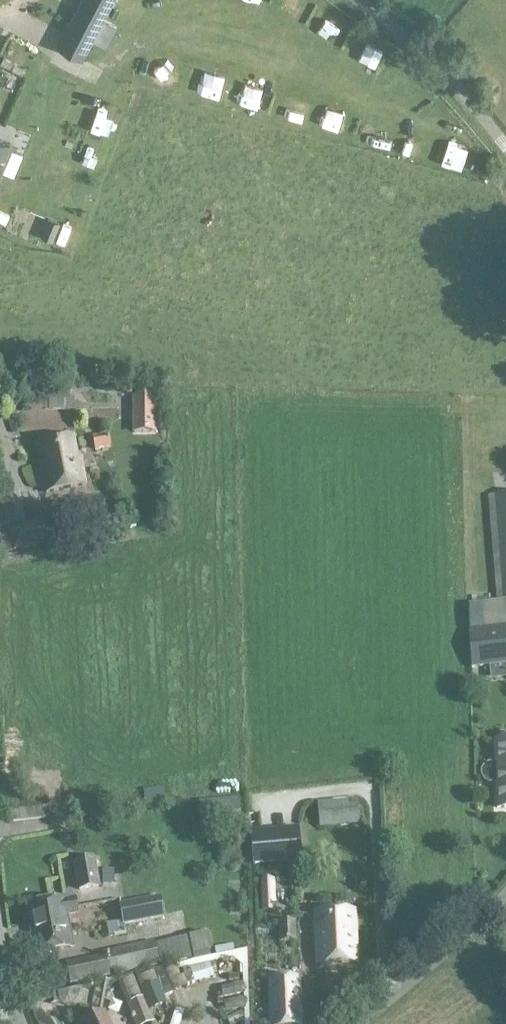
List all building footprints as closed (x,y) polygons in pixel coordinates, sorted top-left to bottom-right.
[(113,0),(82,0),(67,27),(92,40),(113,0)] [(0,140),(0,173),(12,145),(0,140)] [(7,242),(45,253),(49,240),(11,229),(7,242)] [(55,258),(66,260),(70,240),(60,238),(55,258)] [(132,434),(155,434),(155,397),(132,398),(132,434)] [(108,434),(92,437),(95,450),(111,447),(108,434)] [(43,494),(82,488),(78,459),(75,459),(73,440),(39,445),(42,464),(39,464),(43,494)] [(471,669),(495,666),(505,665),(505,495),(494,496),(499,548),(491,549),(495,602),(468,606),(469,630),(468,630),(471,669)] [(28,563),(49,559),(48,549),(26,553),(28,563)] [(495,740),(496,762),(489,763),(484,765),(480,771),(480,777),(483,781),(488,784),(497,784),(497,808),(505,808),(505,740),(495,740)] [(360,825),(358,800),(317,803),(319,829),(360,825)] [(299,828),(250,832),(253,867),(302,863),(299,828)] [(95,858),(73,862),(78,892),(100,888),(95,858)] [(114,870),(102,870),(102,886),(114,885),(114,870)] [(261,912),(275,912),(274,880),(261,881),(261,912)] [(165,918),(161,897),(119,904),(122,922),(107,925),(109,937),(126,933),(125,926),(165,918)] [(73,948),(67,917),(78,915),(75,898),(64,900),(64,899),(27,906),(36,955),(73,948)] [(318,965),(357,963),(354,913),(314,915),(318,965)] [(279,943),(296,943),(295,923),(278,923),(279,943)] [(151,936),(150,927),(130,929),(131,939),(151,936)] [(154,945),(154,942),(102,952),(103,956),(66,964),(70,986),(211,957),(206,933),(154,945)] [(166,1005),(164,998),(153,970),(116,979),(135,1023),(151,1023),(155,1023),(150,1011),(166,1005)] [(267,980),(270,1023),(301,1023),(299,978),(267,980)] [(165,990),(171,1005),(180,1002),(173,986),(165,990)] [(105,1015),(86,1023),(109,1023),(105,1015)]
